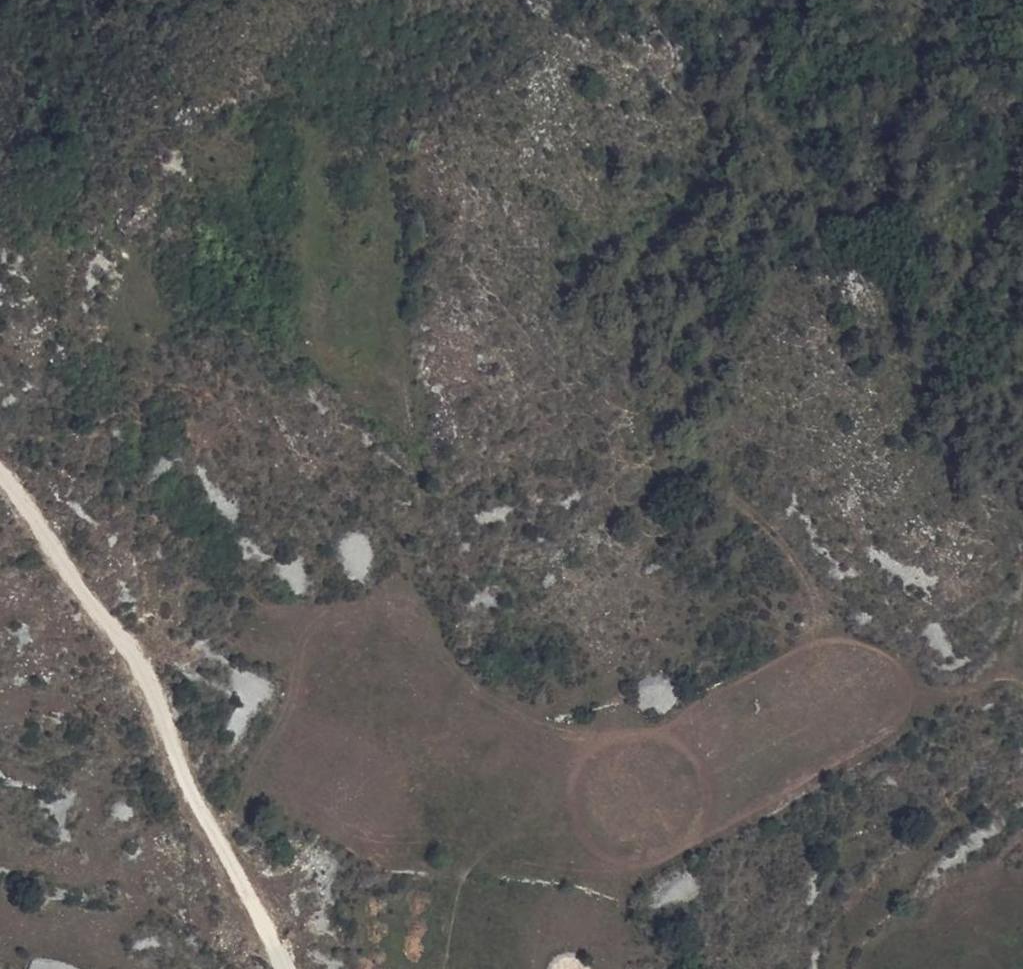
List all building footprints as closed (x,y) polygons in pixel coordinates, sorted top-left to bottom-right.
[(640,710),(672,707),(669,676),(638,679),(640,710)]
